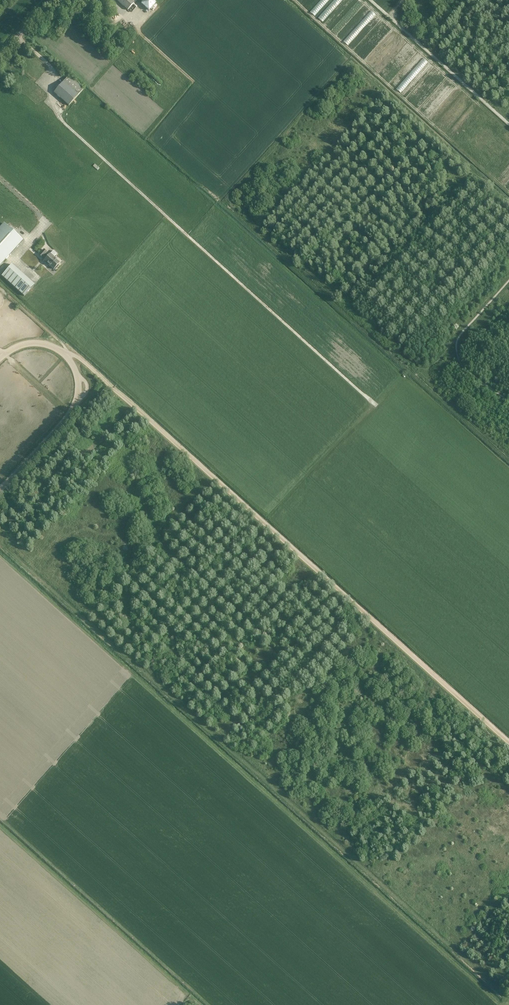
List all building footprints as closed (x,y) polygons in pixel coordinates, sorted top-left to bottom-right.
[(128,10),(134,3),(131,0),(117,0),(128,10)] [(149,10),(156,3),(152,0),(145,0),(141,4),(149,10)] [(69,106),(83,89),(68,76),(54,92),(69,106)] [(23,240),(4,223),(0,227),(0,266),(23,240)] [(54,269),(59,263),(54,258),(55,257),(50,253),(48,256),(45,254),(47,252),(44,249),(39,255),(42,257),(43,256),(46,258),(43,261),(47,264),(48,264),(54,269)] [(34,285),(12,264),(2,276),(24,296),(34,285)]
